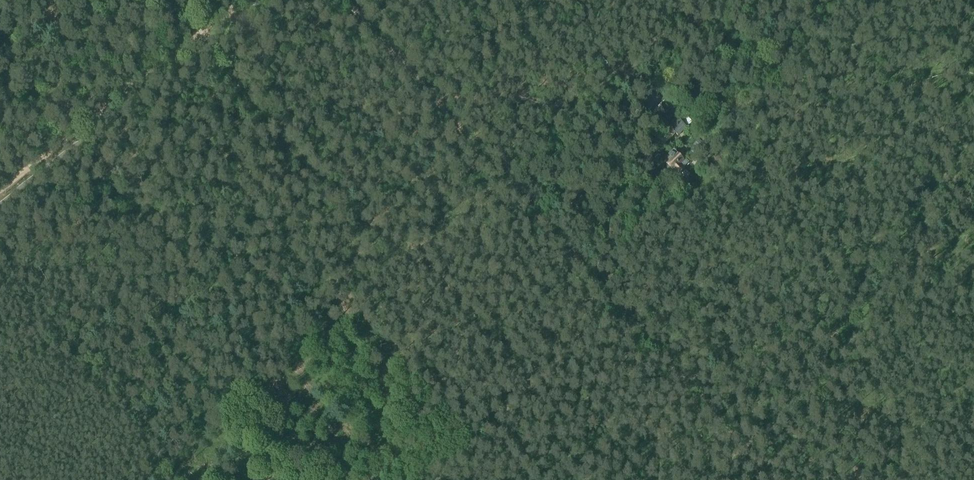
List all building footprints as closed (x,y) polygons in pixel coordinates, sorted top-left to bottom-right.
[(690,96),(695,103),(698,101),(692,94),(690,96)] [(652,114),(661,124),(671,115),(661,105),(652,114)] [(678,118),(668,128),(675,134),(677,137),(687,128),(678,118)] [(656,140),(663,147),(675,134),(668,128),(656,140)] [(670,153),(672,155),(670,157),(671,158),(666,163),(666,164),(666,165),(666,166),(666,167),(667,168),(668,169),(668,170),(669,170),(670,170),(671,171),(672,171),(673,171),(674,172),(675,171),(684,181),(689,177),(682,169),(689,162),(675,148),(670,153)]
